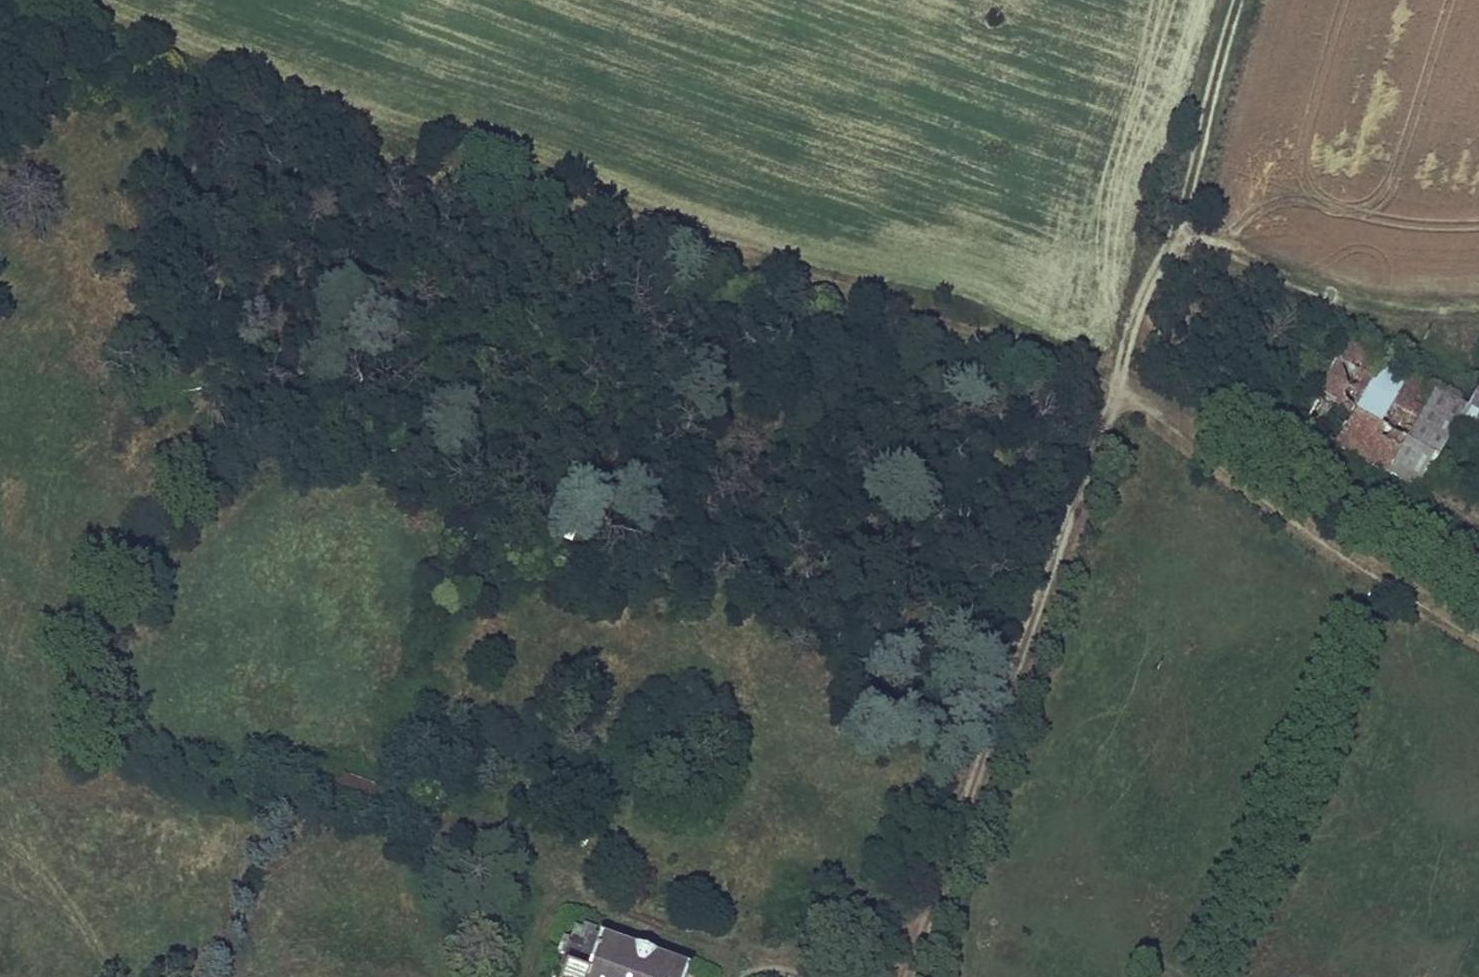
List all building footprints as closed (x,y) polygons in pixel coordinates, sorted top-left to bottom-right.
[(1222,312),(1229,315),(1232,308),(1226,304),(1222,312)] [(1382,362),(1351,344),(1303,427),(1335,445),(1382,362)] [(1464,409),(1382,362),(1335,445),(1417,491),(1464,409)] [(1464,409),(1417,491),(1478,526),(1478,383),(1464,409)] [(377,787),(315,766),(310,781),(372,803),(377,787)] [(591,936),(593,930),(581,926),(579,931),(572,929),(567,942),(560,939),(554,954),(562,957),(557,970),(561,972),(559,976),(683,976),(685,970),(591,936)]
